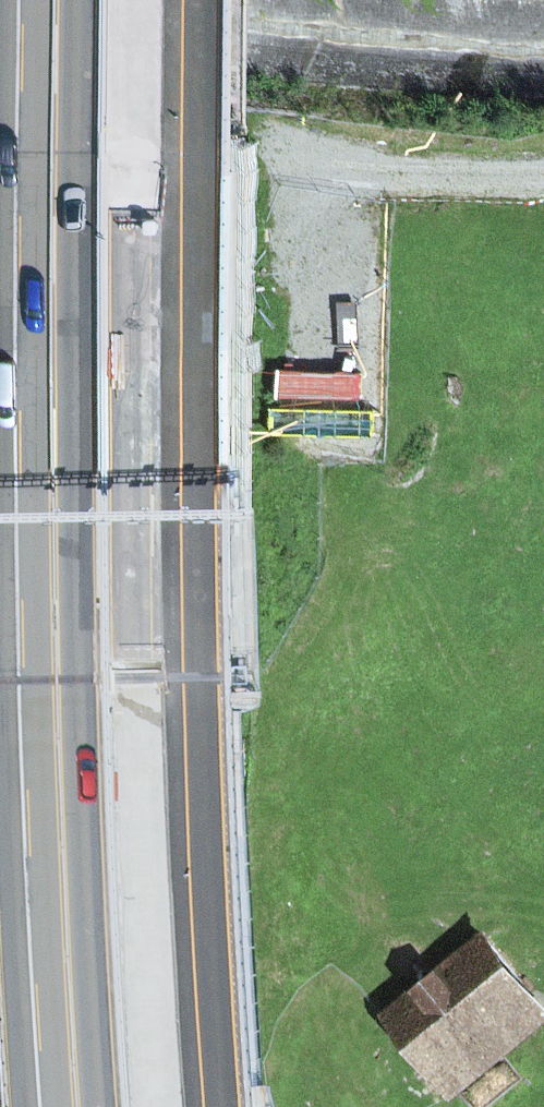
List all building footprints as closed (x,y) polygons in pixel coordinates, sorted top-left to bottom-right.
[(484,1098),(543,1052),(543,954),(511,912),(404,995),(484,1098)]
